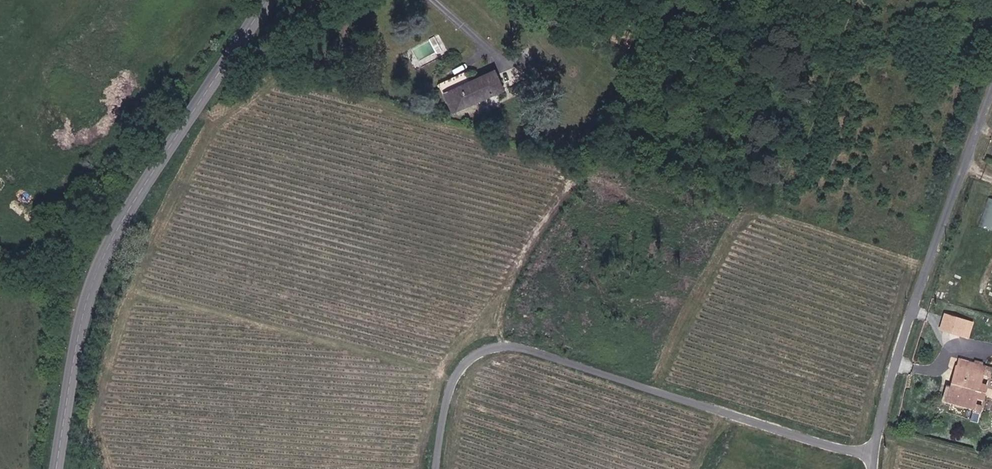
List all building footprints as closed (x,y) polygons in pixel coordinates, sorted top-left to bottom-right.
[(465,83),(470,80),(465,68),(437,81),(452,110),(458,108),(448,88),(463,80),(465,83)] [(493,69),(470,80),(465,83),(463,80),(448,88),(458,108),(502,87),(493,69)] [(981,225),(991,229),(991,198),(991,197),(981,225)] [(975,321),(943,311),(938,329),(969,338),(975,321)] [(980,387),(984,374),(986,368),(960,360),(958,367),(948,401),(973,409),(977,399),(980,387)]
